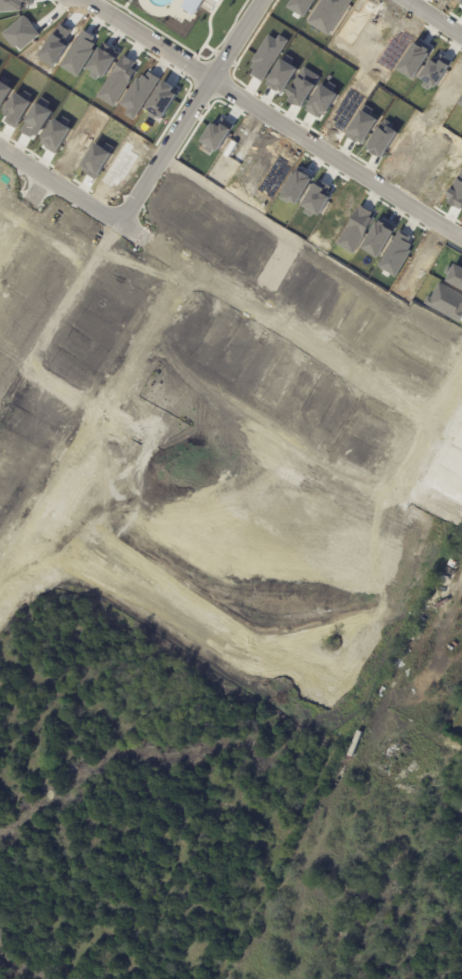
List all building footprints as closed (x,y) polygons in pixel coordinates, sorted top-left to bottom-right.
[(449,566),(452,560),(459,563),(457,569),(449,566)] [(366,734),(357,759),(350,757),(359,732),(366,734)]
